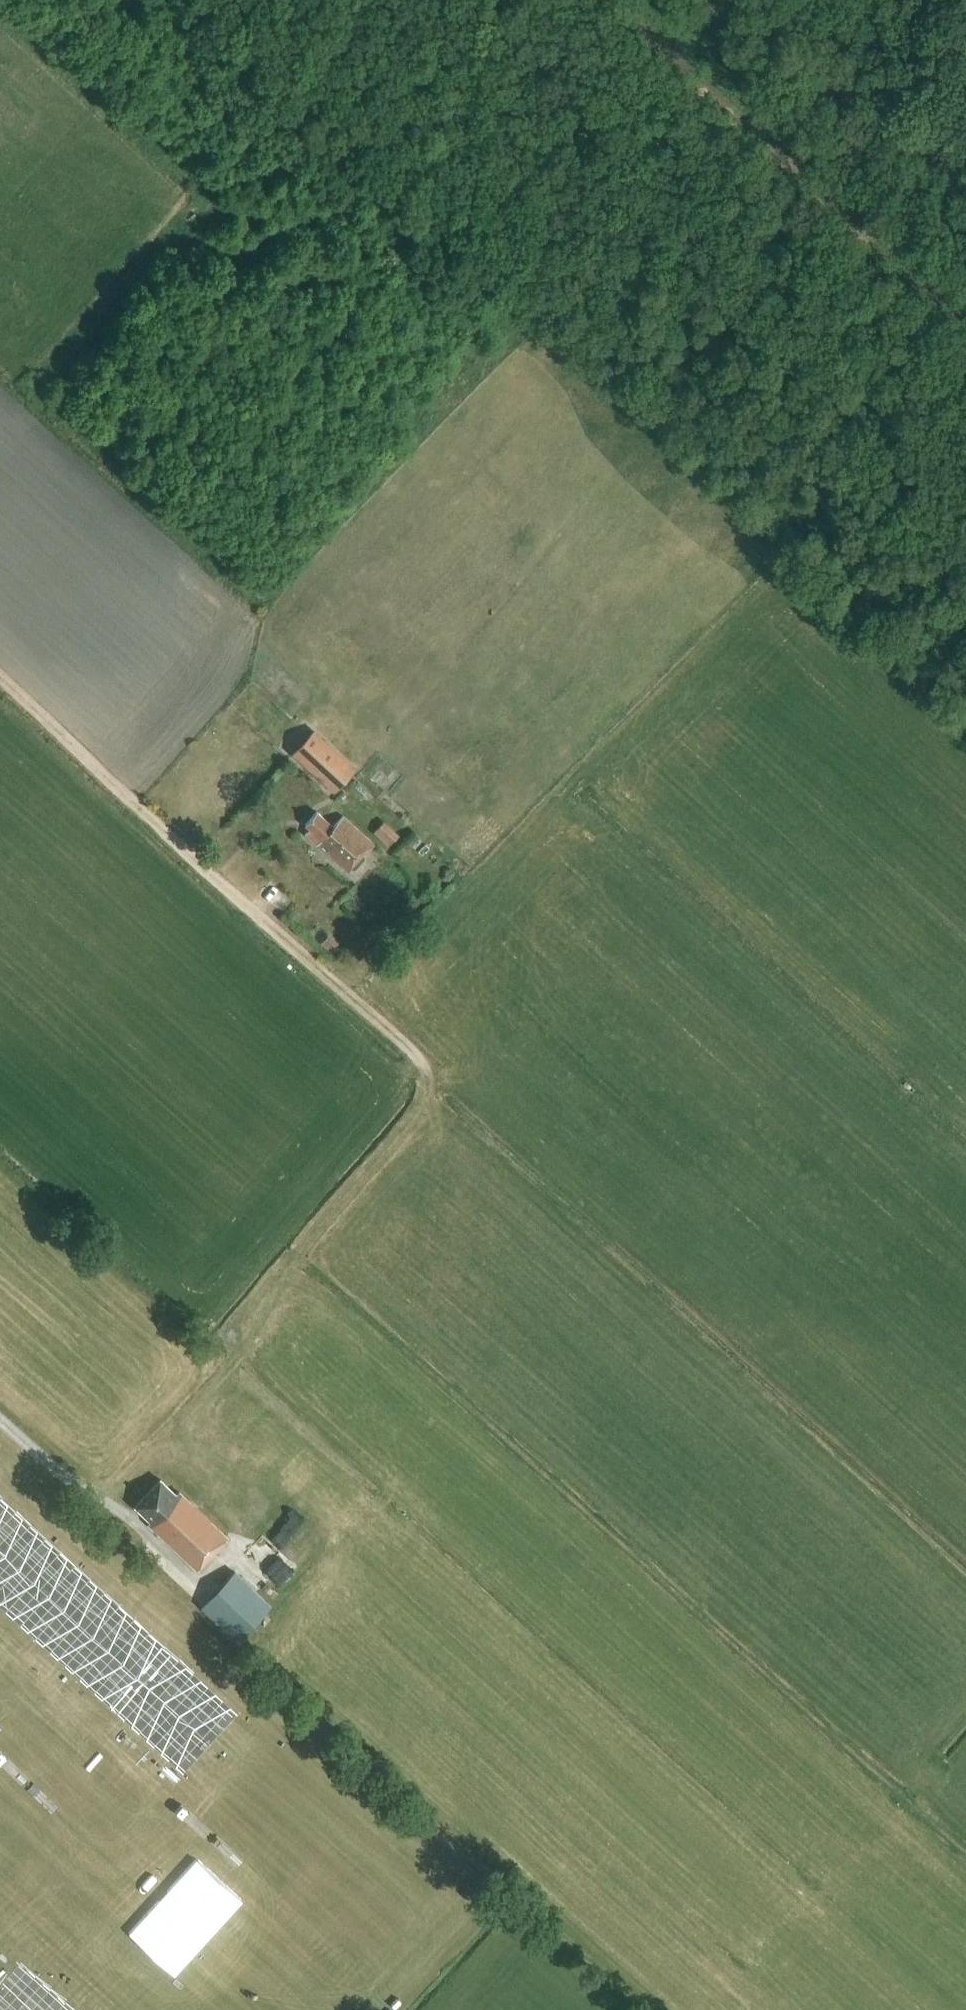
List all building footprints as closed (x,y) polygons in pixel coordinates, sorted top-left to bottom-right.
[(334,795),(356,771),(314,732),(292,756),(334,795)] [(364,855),(374,845),(342,816),(333,827),(318,813),(306,826),(309,830),(304,835),(316,846),(318,844),(348,872),(351,870),(355,869),(364,859),(364,855)] [(387,819),(376,831),(390,844),(401,833),(387,819)] [(176,1496),(160,1480),(134,1508),(151,1523),(148,1525),(196,1570),(226,1538),(178,1493),(176,1496)] [(235,1571),(199,1607),(235,1641),(270,1605),(235,1571)]
